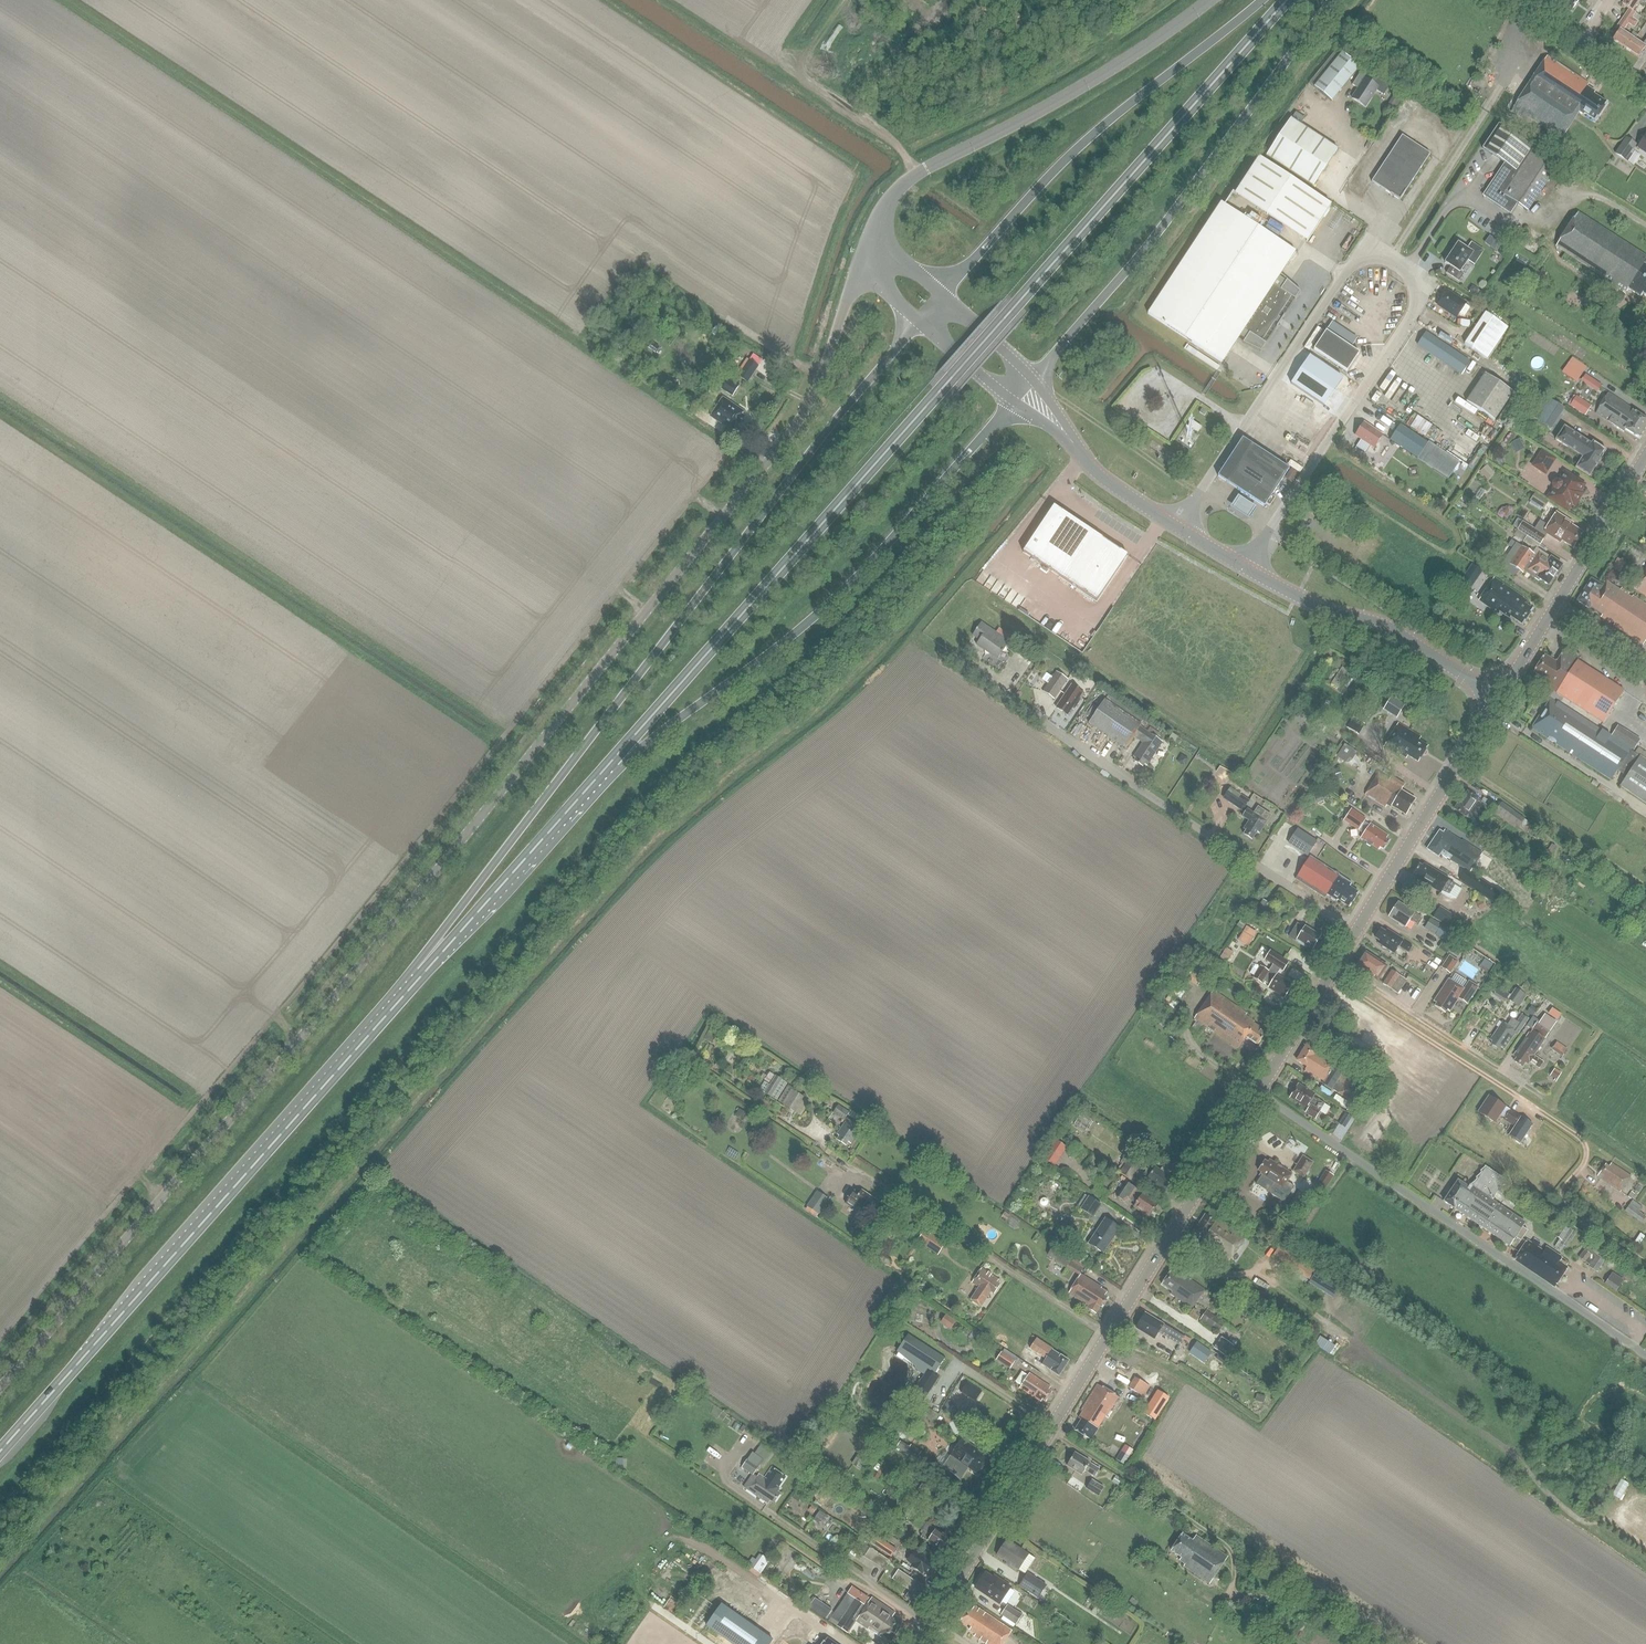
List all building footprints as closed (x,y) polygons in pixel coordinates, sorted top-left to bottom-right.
[(1557,3),(1571,12),(1579,1),(1577,0),(1558,0),(1557,3)] [(1637,21),(1640,16),(1633,12),(1640,1),(1640,0),(1626,0),(1622,5),(1629,10),(1626,14),(1637,21)] [(1623,32),(1628,25),(1632,28),(1637,21),(1626,14),(1616,28),(1619,31),(1613,40),(1625,49),(1635,34),(1634,33),(1631,38),(1623,32)] [(1625,49),(1638,57),(1645,47),(1645,48),(1645,40),(1642,46),(1635,41),(1638,36),(1635,34),(1625,49)] [(1330,102),(1358,67),(1341,53),(1313,88),(1330,102)] [(1607,104),(1593,95),(1595,92),(1587,87),(1588,84),(1547,56),(1510,111),(1518,117),(1520,113),(1560,139),(1578,112),(1583,116),(1585,115),(1595,122),(1607,104)] [(1350,99),(1364,107),(1365,108),(1376,90),(1383,95),(1390,84),(1374,74),(1372,77),(1367,73),(1361,69),(1351,85),(1357,89),(1350,99)] [(1399,91),(1393,100),(1399,104),(1405,95),(1399,91)] [(1295,113),(1291,120),(1289,118),(1264,156),(1311,187),(1336,149),(1300,126),(1304,119),(1295,113)] [(1498,126),(1482,149),(1503,163),(1483,193),(1485,193),(1485,196),(1485,197),(1484,198),(1509,214),(1515,205),(1525,212),(1544,184),(1555,168),(1556,165),(1529,147),(1498,126)] [(1636,148),(1645,155),(1645,134),(1636,148)] [(1398,201),(1405,191),(1429,154),(1400,136),(1370,182),(1389,194),(1398,201)] [(1635,144),(1624,138),(1614,154),(1628,163),(1635,152),(1631,150),(1635,144)] [(1257,158),(1233,194),(1305,242),(1329,205),(1257,158)] [(1220,363),(1239,335),(1244,339),(1241,343),(1260,351),(1299,291),(1279,274),(1294,252),(1219,203),(1146,314),(1220,363)] [(1620,289),(1626,293),(1628,290),(1640,298),(1642,295),(1645,297),(1645,268),(1644,266),(1645,263),(1645,258),(1577,213),(1555,247),(1615,286),(1611,292),(1616,295),(1620,289)] [(1496,252),(1502,245),(1496,241),(1490,248),(1496,252)] [(1457,244),(1444,265),(1450,268),(1446,273),(1459,282),(1463,276),(1460,274),(1468,262),(1473,254),(1466,250),(1457,244)] [(1547,253),(1541,249),(1536,258),(1542,261),(1547,253)] [(1342,288),(1347,299),(1382,286),(1378,274),(1342,288)] [(1474,295),(1478,290),(1473,286),(1469,292),(1474,295)] [(1446,291),(1436,306),(1455,318),(1458,313),(1463,316),(1469,307),(1464,304),(1446,291)] [(1625,295),(1619,292),(1614,300),(1619,304),(1625,295)] [(1484,313),(1463,344),(1485,359),(1506,328),(1499,323),(1502,318),(1489,309),(1486,314),(1484,313)] [(1313,351),(1347,373),(1359,355),(1326,333),(1313,351)] [(1426,333),(1419,343),(1431,351),(1429,353),(1461,375),(1469,362),(1426,333)] [(652,342),(648,348),(655,354),(659,347),(652,342)] [(1310,356),(1291,384),(1324,406),(1343,379),(1310,356)] [(747,383),(758,367),(748,359),(737,376),(747,383)] [(1577,380),(1582,372),(1568,364),(1563,371),(1577,380)] [(1512,392),(1484,374),(1466,401),(1494,420),(1512,392)] [(1585,374),(1581,381),(1597,392),(1602,386),(1585,374)] [(726,379),(720,389),(731,396),(737,386),(726,379)] [(1638,438),(1645,426),(1645,421),(1632,411),(1633,410),(1608,393),(1595,413),(1621,431),(1623,428),(1638,438)] [(1576,396),(1569,406),(1584,417),(1591,406),(1576,396)] [(1563,409),(1546,398),(1533,418),(1550,429),(1563,409)] [(723,399),(714,413),(711,417),(731,431),(736,423),(740,425),(745,417),(742,415),(744,412),(723,399)] [(1192,421),(1188,426),(1197,433),(1201,427),(1192,421)] [(1363,423),(1354,436),(1360,441),(1356,447),(1365,454),(1370,447),(1372,449),(1381,436),(1363,423)] [(1399,425),(1389,440),(1417,458),(1427,443),(1399,425)] [(1589,444),(1562,426),(1553,440),(1581,458),(1574,468),(1588,477),(1605,450),(1591,441),(1589,444)] [(1289,469),(1242,439),(1230,457),(1218,476),(1264,507),(1266,504),(1270,506),(1275,498),(1272,496),(1277,488),(1289,469)] [(1519,439),(1510,444),(1515,453),(1524,449),(1519,439)] [(1531,466),(1545,475),(1554,459),(1540,451),(1531,466)] [(1444,452),(1432,469),(1448,480),(1459,463),(1444,452)] [(1486,466),(1479,472),(1487,480),(1493,474),(1486,466)] [(1548,498),(1567,510),(1571,503),(1576,506),(1584,493),(1579,490),(1583,485),(1564,473),(1558,482),(1557,481),(1554,482),(1552,485),(1552,488),(1553,489),(1548,498)] [(1530,501),(1529,503),(1541,511),(1542,508),(1544,509),(1548,502),(1535,493),(1530,501)] [(1238,496),(1230,507),(1249,520),(1257,508),(1238,496)] [(1120,551),(1102,539),(1103,539),(1054,506),(1023,552),(1097,602),(1128,556),(1120,551)] [(1556,513),(1549,522),(1547,526),(1539,520),(1533,529),(1523,522),(1517,530),(1527,536),(1539,545),(1546,534),(1559,543),(1561,540),(1572,548),(1577,540),(1582,533),(1570,526),(1572,523),(1556,513)] [(1527,536),(1522,543),(1534,550),(1535,548),(1537,550),(1540,545),(1539,545),(1527,536)] [(1512,548),(1503,562),(1518,572),(1520,569),(1538,582),(1539,580),(1548,585),(1554,576),(1561,565),(1537,550),(1535,548),(1534,550),(1532,554),(1520,547),(1515,543),(1511,540),(1507,545),(1512,548)] [(1611,568),(1620,573),(1626,564),(1618,558),(1611,568)] [(1483,571),(1472,564),(1461,581),(1471,588),(1483,571)] [(1632,587),(1631,587),(1645,597),(1645,565),(1632,587)] [(1478,601),(1498,614),(1499,612),(1509,618),(1510,617),(1523,625),(1533,610),(1524,604),(1526,602),(1522,599),(1523,598),(1493,578),(1478,601)] [(1620,590),(1619,592),(1606,583),(1602,588),(1589,580),(1576,601),(1588,609),(1589,607),(1599,614),(1598,616),(1643,645),(1645,640),(1645,607),(1620,590)] [(1443,617),(1440,622),(1446,626),(1449,620),(1443,617)] [(981,622),(973,635),(979,640),(976,645),(998,659),(1010,642),(1007,640),(996,633),(981,622)] [(999,628),(996,633),(1007,640),(1010,636),(999,628)] [(1606,641),(1603,645),(1610,649),(1613,645),(1606,641)] [(1551,689),(1603,723),(1624,691),(1563,652),(1555,664),(1544,656),(1534,671),(1546,678),(1544,681),(1553,687),(1551,689)] [(1632,656),(1626,666),(1632,669),(1638,660),(1632,656)] [(1032,672),(1036,675),(1041,668),(1037,665),(1032,672)] [(1349,672),(1342,667),(1331,682),(1339,687),(1349,672)] [(1042,691),(1054,699),(1068,679),(1056,671),(1051,678),(1046,674),(1042,680),(1048,683),(1042,691)] [(1074,710),(1079,703),(1085,695),(1071,686),(1056,708),(1067,716),(1072,709),(1074,710)] [(1390,697),(1382,710),(1395,719),(1404,705),(1390,697)] [(1531,727),(1609,780),(1615,770),(1624,777),(1618,786),(1645,805),(1645,761),(1632,752),(1630,750),(1631,749),(1610,735),(1602,730),(1558,700),(1556,703),(1550,698),(1531,727)] [(1105,700),(1099,708),(1095,705),(1089,714),(1093,717),(1089,723),(1126,749),(1134,737),(1143,743),(1133,757),(1136,759),(1134,761),(1143,767),(1144,764),(1147,766),(1163,742),(1140,727),(1141,725),(1105,700)] [(1636,715),(1645,721),(1645,714),(1639,710),(1636,715)] [(1365,724),(1352,717),(1346,728),(1358,735),(1365,724)] [(1419,763),(1429,747),(1419,741),(1421,738),(1398,724),(1384,747),(1400,757),(1401,755),(1407,759),(1408,756),(1419,763)] [(1618,724),(1610,735),(1631,749),(1630,750),(1632,752),(1640,740),(1618,724)] [(1178,737),(1172,734),(1168,740),(1174,743),(1178,737)] [(1340,768),(1333,770),(1335,780),(1343,778),(1340,768)] [(1333,770),(1323,773),(1325,783),(1335,780),(1333,770)] [(1391,807),(1405,815),(1415,798),(1401,790),(1404,784),(1391,775),(1389,778),(1380,772),(1365,795),(1386,808),(1386,807),(1390,809),(1391,807)] [(1222,798),(1242,811),(1248,801),(1228,789),(1222,798)] [(1320,792),(1314,794),(1317,804),(1323,802),(1320,792)] [(1454,809),(1471,821),(1476,824),(1487,806),(1467,793),(1461,802),(1460,801),(1454,809)] [(1530,823),(1501,803),(1493,814),(1514,829),(1515,827),(1523,832),(1530,823)] [(1267,822),(1261,818),(1265,813),(1256,807),(1253,813),(1247,809),(1242,817),(1249,821),(1244,829),(1246,831),(1243,834),(1252,840),(1257,832),(1259,834),(1267,822)] [(1357,830),(1365,819),(1351,809),(1342,820),(1357,830)] [(1380,847),(1384,850),(1390,842),(1386,839),(1388,836),(1370,824),(1361,838),(1372,846),(1372,845),(1379,850),(1380,847)] [(1287,843),(1307,856),(1316,841),(1296,828),(1287,843)] [(1482,854),(1462,841),(1461,842),(1444,831),(1443,833),(1440,831),(1427,850),(1438,857),(1439,855),(1446,860),(1447,858),(1469,873),(1482,854)] [(1338,900),(1349,907),(1358,893),(1349,887),(1352,883),(1310,856),(1296,878),(1325,898),(1327,895),(1337,901),(1338,900)] [(1441,893),(1442,892),(1448,896),(1454,885),(1448,881),(1449,879),(1424,864),(1422,866),(1419,865),(1414,873),(1417,875),(1415,878),(1441,893)] [(1475,877),(1468,887),(1488,900),(1495,891),(1475,877)] [(1264,916),(1271,905),(1262,899),(1255,910),(1264,916)] [(1410,920),(1416,924),(1421,917),(1398,903),(1389,917),(1405,928),(1410,920)] [(1455,916),(1440,907),(1434,916),(1449,925),(1455,916)] [(1242,918),(1237,926),(1243,929),(1247,922),(1242,918)] [(1442,927),(1430,919),(1424,928),(1436,936),(1442,927)] [(1307,946),(1313,949),(1321,937),(1306,926),(1304,929),(1298,925),(1289,937),(1306,947),(1307,946)] [(1246,926),(1243,931),(1253,938),(1257,933),(1246,926)] [(1412,946),(1403,940),(1386,929),(1385,932),(1381,929),(1375,938),(1379,941),(1377,943),(1394,954),(1399,946),(1408,952),(1412,946)] [(1450,945),(1455,937),(1449,933),(1444,941),(1450,945)] [(1448,955),(1456,959),(1461,951),(1454,946),(1448,955)] [(1222,967),(1232,952),(1225,948),(1215,963),(1222,967)] [(1269,971),(1261,966),(1253,978),(1261,983),(1263,981),(1270,985),(1268,988),(1285,998),(1293,986),(1277,976),(1281,970),(1284,972),(1290,963),(1271,951),(1265,960),(1273,965),(1269,971)] [(1357,967),(1377,980),(1386,967),(1366,953),(1357,967)] [(1457,961),(1448,955),(1440,968),(1449,974),(1457,961)] [(1194,967),(1186,979),(1197,987),(1205,975),(1194,967)] [(1407,981),(1406,980),(1410,974),(1406,971),(1402,977),(1391,970),(1382,983),(1398,994),(1407,981)] [(1450,1012),(1458,999),(1466,1004),(1478,987),(1468,981),(1463,989),(1449,979),(1434,1002),(1437,1004),(1435,1006),(1445,1013),(1447,1010),(1450,1012)] [(1519,1006),(1526,995),(1515,988),(1508,999),(1519,1006)] [(1245,1037),(1257,1046),(1265,1035),(1259,1031),(1260,1029),(1253,1023),(1254,1022),(1245,1016),(1246,1014),(1214,991),(1195,1019),(1237,1049),(1245,1037)] [(1527,1013),(1533,1017),(1537,1010),(1531,1006),(1527,1013)] [(1561,1015),(1553,1008),(1548,1014),(1557,1020),(1561,1015)] [(1534,1055),(1545,1039),(1557,1022),(1545,1014),(1539,1022),(1534,1017),(1527,1027),(1532,1031),(1532,1030),(1535,1032),(1532,1035),(1529,1033),(1514,1055),(1517,1057),(1514,1061),(1522,1067),(1525,1063),(1528,1064),(1529,1062),(1538,1068),(1543,1061),(1534,1055)] [(1504,1050),(1516,1032),(1518,1033),(1528,1019),(1521,1015),(1516,1022),(1511,1018),(1506,1025),(1502,1022),(1490,1040),(1493,1042),(1491,1044),(1499,1050),(1501,1047),(1504,1050)] [(1203,1025),(1196,1020),(1189,1030),(1196,1035),(1203,1025)] [(707,1032),(703,1039),(711,1043),(714,1037),(707,1032)] [(1563,1056),(1569,1048),(1558,1040),(1552,1047),(1563,1056)] [(1305,1070),(1324,1081),(1322,1084),(1332,1090),(1334,1087),(1340,1091),(1338,1094),(1345,1098),(1339,1107),(1355,1117),(1360,1108),(1355,1105),(1366,1086),(1357,1080),(1359,1077),(1353,1073),(1351,1076),(1343,1072),(1343,1071),(1334,1066),(1334,1065),(1315,1054),(1317,1052),(1306,1045),(1297,1061),(1307,1067),(1305,1070)] [(701,1067),(704,1062),(694,1055),(690,1059),(701,1067)] [(1553,1068),(1549,1075),(1556,1080),(1561,1073),(1553,1068)] [(768,1083),(774,1075),(769,1072),(764,1080),(768,1083)] [(771,1097),(781,1079),(774,1075),(763,1093),(771,1097)] [(696,1086),(700,1080),(696,1077),(691,1082),(696,1086)] [(1310,1106),(1306,1113),(1315,1119),(1325,1104),(1313,1097),(1315,1094),(1298,1084),(1290,1098),(1306,1108),(1308,1105),(1310,1106)] [(777,1101),(800,1116),(809,1102),(786,1087),(777,1101)] [(1520,1116),(1505,1107),(1489,1096),(1478,1112),(1495,1123),(1500,1115),(1505,1119),(1504,1120),(1513,1126),(1520,1116)] [(832,1113),(843,1120),(848,1112),(837,1105),(832,1113)] [(739,1110),(735,1116),(742,1121),(746,1114),(739,1110)] [(865,1120),(850,1110),(846,1117),(856,1123),(857,1121),(863,1125),(865,1120)] [(1345,1128),(1352,1118),(1345,1113),(1338,1124),(1345,1128)] [(1529,1125),(1519,1119),(1511,1132),(1521,1138),(1529,1125)] [(847,1121),(837,1136),(839,1138),(837,1141),(845,1147),(847,1143),(850,1144),(860,1129),(847,1121)] [(1056,1140),(1044,1159),(1056,1167),(1068,1149),(1056,1140)] [(1122,1152),(1118,1158),(1121,1161),(1124,1164),(1118,1173),(1129,1181),(1138,1167),(1126,1160),(1129,1156),(1122,1152)] [(1303,1156),(1293,1171),(1304,1178),(1314,1163),(1303,1156)] [(1259,1171),(1258,1174),(1281,1189),(1291,1174),(1269,1159),(1267,1161),(1265,1160),(1258,1170),(1259,1171)] [(1630,1177),(1611,1164),(1609,1167),(1605,1165),(1599,1173),(1603,1175),(1601,1179),(1620,1192),(1630,1177)] [(1173,1179),(1156,1167),(1155,1169),(1150,1165),(1143,1175),(1149,1178),(1147,1181),(1163,1192),(1173,1179)] [(1492,1201),(1506,1181),(1484,1166),(1470,1186),(1469,1185),(1468,1187),(1458,1181),(1444,1201),(1510,1246),(1516,1238),(1521,1241),(1528,1231),(1523,1227),(1525,1223),(1492,1201)] [(1334,1176),(1325,1171),(1316,1185),(1324,1191),(1334,1176)] [(1054,1182),(1050,1188),(1055,1191),(1059,1185),(1054,1182)] [(1157,1204),(1125,1183),(1116,1197),(1123,1201),(1127,1200),(1136,1206),(1134,1208),(1148,1217),(1157,1204)] [(865,1207),(870,1210),(877,1200),(863,1190),(862,1192),(857,1189),(846,1203),(860,1213),(865,1207)] [(817,1213),(827,1198),(815,1190),(805,1205),(817,1213)] [(1092,1218),(1101,1205),(1084,1194),(1078,1204),(1081,1206),(1079,1209),(1092,1218)] [(1641,1207),(1631,1200),(1624,1211),(1641,1223),(1645,1217),(1638,1212),(1641,1207)] [(1010,1216),(1005,1212),(1002,1217),(1007,1220),(1010,1216)] [(1245,1237),(1225,1224),(1223,1227),(1205,1215),(1193,1233),(1203,1239),(1201,1242),(1208,1246),(1207,1247),(1230,1262),(1245,1237)] [(1120,1229),(1105,1219),(1088,1244),(1103,1254),(1120,1229)] [(1564,1219),(1563,1221),(1553,1236),(1558,1239),(1553,1247),(1560,1251),(1563,1247),(1565,1248),(1575,1232),(1569,1229),(1572,1225),(1564,1219)] [(1292,1236),(1281,1230),(1277,1235),(1288,1242),(1292,1236)] [(917,1240),(937,1254),(945,1243),(929,1232),(927,1236),(922,1232),(917,1240)] [(1635,1242),(1639,1245),(1645,1237),(1640,1234),(1635,1242)] [(1568,1268),(1558,1261),(1560,1258),(1545,1248),(1543,1251),(1536,1247),(1539,1243),(1533,1239),(1531,1243),(1527,1240),(1514,1259),(1555,1287),(1568,1268)] [(1603,1261),(1607,1254),(1589,1242),(1585,1248),(1585,1249),(1585,1250),(1584,1250),(1579,1258),(1585,1262),(1589,1265),(1588,1266),(1596,1272),(1603,1261)] [(1047,1255),(1065,1268),(1071,1259),(1052,1247),(1047,1255)] [(877,1258),(888,1265),(890,1261),(879,1254),(877,1258)] [(1072,1259),(1068,1266),(1079,1274),(1084,1267),(1072,1259)] [(1300,1260),(1296,1267),(1311,1277),(1316,1270),(1300,1260)] [(982,1269),(972,1283),(979,1288),(971,1301),(981,1308),(991,1293),(995,1295),(1001,1286),(997,1284),(999,1281),(982,1269)] [(1162,1285),(1171,1291),(1172,1292),(1171,1294),(1192,1309),(1205,1289),(1176,1270),(1174,1274),(1171,1272),(1162,1285)] [(1623,1279),(1612,1272),(1604,1284),(1615,1291),(1623,1279)] [(1089,1304),(1087,1308),(1096,1314),(1100,1306),(1102,1308),(1107,1300),(1104,1298),(1107,1293),(1100,1289),(1101,1288),(1080,1275),(1069,1294),(1083,1303),(1084,1301),(1089,1304)] [(1246,1287),(1243,1293),(1252,1297),(1255,1291),(1246,1287)] [(1231,1295),(1223,1290),(1218,1298),(1226,1303),(1231,1295)] [(1205,1310),(1199,1320),(1218,1332),(1224,1322),(1205,1310)] [(1185,1337),(1174,1331),(1144,1313),(1136,1327),(1146,1333),(1145,1335),(1153,1339),(1157,1333),(1180,1346),(1185,1337)] [(945,1315),(939,1323),(950,1330),(955,1321),(945,1315)] [(911,1336),(900,1352),(920,1365),(916,1370),(924,1375),(927,1370),(927,1369),(933,1373),(943,1357),(911,1336)] [(1233,1346),(1220,1337),(1213,1348),(1226,1356),(1233,1346)] [(1043,1364),(1060,1375),(1069,1361),(1061,1356),(1052,1351),(1053,1350),(1037,1339),(1031,1348),(1047,1359),(1043,1364)] [(1197,1341),(1189,1353),(1204,1363),(1212,1352),(1197,1341)] [(1003,1348),(995,1360),(1010,1369),(1017,1357),(1003,1348)] [(924,1375),(912,1394),(924,1401),(939,1378),(927,1370),(924,1375)] [(1015,1382),(1020,1386),(1027,1375),(1022,1372),(1015,1382)] [(1043,1400),(1047,1402),(1053,1392),(1050,1390),(1051,1388),(1030,1374),(1020,1389),(1041,1403),(1043,1400)] [(1134,1377),(1128,1387),(1143,1396),(1149,1386),(1134,1377)] [(982,1392),(967,1382),(961,1392),(976,1402),(982,1392)] [(1106,1416),(1108,1417),(1120,1399),(1097,1384),(1080,1411),(1083,1412),(1078,1419),(1081,1420),(1074,1430),(1090,1440),(1106,1416)] [(1157,1390),(1143,1413),(1155,1420),(1169,1398),(1157,1390)] [(1254,1400),(1267,1403),(1268,1396),(1256,1394),(1254,1400)] [(736,1423),(732,1428),(737,1432),(741,1426),(736,1423)] [(871,1447),(876,1439),(870,1435),(865,1442),(871,1447)] [(899,1441),(896,1447),(915,1459),(920,1451),(910,1444),(908,1447),(899,1441)] [(955,1476),(960,1482),(961,1482),(960,1480),(968,1468),(978,1474),(988,1459),(962,1441),(942,1468),(940,1468),(948,1471),(955,1476)] [(1086,1470),(1095,1476),(1099,1469),(1090,1464),(1091,1463),(1076,1452),(1067,1466),(1082,1476),(1086,1470)] [(1121,1452),(1116,1460),(1124,1465),(1129,1457),(1121,1452)] [(866,1461),(857,1456),(852,1465),(861,1470),(866,1461)] [(741,1466),(753,1474),(758,1465),(746,1457),(741,1466)] [(778,1488),(785,1477),(771,1468),(764,1478),(758,1474),(747,1490),(767,1503),(769,1500),(773,1503),(780,1494),(777,1492),(779,1489),(778,1488)] [(811,1473),(808,1479),(816,1484),(820,1479),(811,1473)] [(1121,1480),(1116,1476),(1112,1482),(1118,1486),(1121,1480)] [(928,1480),(921,1490),(932,1497),(939,1486),(928,1480)] [(1091,1480),(1085,1489),(1097,1497),(1103,1487),(1091,1480)] [(886,1517),(897,1499),(889,1493),(882,1504),(886,1506),(881,1514),(886,1517)] [(926,1517),(934,1505),(925,1499),(917,1511),(926,1517)] [(816,1516),(819,1511),(814,1507),(811,1512),(816,1516)] [(920,1537),(943,1553),(951,1541),(937,1531),(926,1524),(920,1532),(923,1533),(920,1537)] [(1186,1566),(1184,1568),(1211,1586),(1229,1558),(1197,1537),(1194,1541),(1184,1534),(1172,1552),(1182,1559),(1180,1562),(1186,1566)] [(895,1550),(877,1537),(872,1545),(890,1557),(895,1550)] [(1035,1559),(1007,1540),(996,1555),(1025,1574),(1035,1559)] [(869,1547),(863,1556),(882,1569),(888,1560),(869,1547)] [(917,1552),(909,1564),(915,1567),(913,1569),(921,1574),(923,1572),(929,1577),(937,1566),(917,1552)] [(762,1556),(753,1569),(751,1568),(748,1572),(757,1578),(770,1561),(762,1556)] [(905,1598),(915,1605),(926,1590),(916,1583),(916,1584),(897,1571),(891,1580),(909,1592),(905,1598)] [(1026,1572),(1017,1586),(1037,1599),(1046,1585),(1026,1572)] [(975,1588),(999,1604),(1009,1589),(992,1577),(990,1580),(983,1575),(975,1588)] [(721,1581),(712,1596),(735,1610),(744,1594),(721,1581)] [(871,1597),(865,1606),(848,1594),(831,1618),(849,1631),(856,1621),(879,1637),(877,1640),(882,1643),(883,1643),(887,1639),(891,1642),(902,1625),(892,1618),(895,1614),(871,1597)] [(825,1620),(832,1610),(815,1598),(808,1608),(825,1620)] [(1101,1599),(1097,1605),(1106,1611),(1110,1605),(1101,1599)] [(707,1626),(732,1643),(770,1643),(773,1640),(722,1604),(707,1626)] [(1007,1605),(1000,1615),(1015,1625),(1022,1615),(1007,1605)] [(973,1607),(970,1613),(966,1611),(960,1621),(971,1628),(969,1631),(975,1635),(973,1637),(983,1643),(1002,1643),(1011,1632),(973,1607)]
